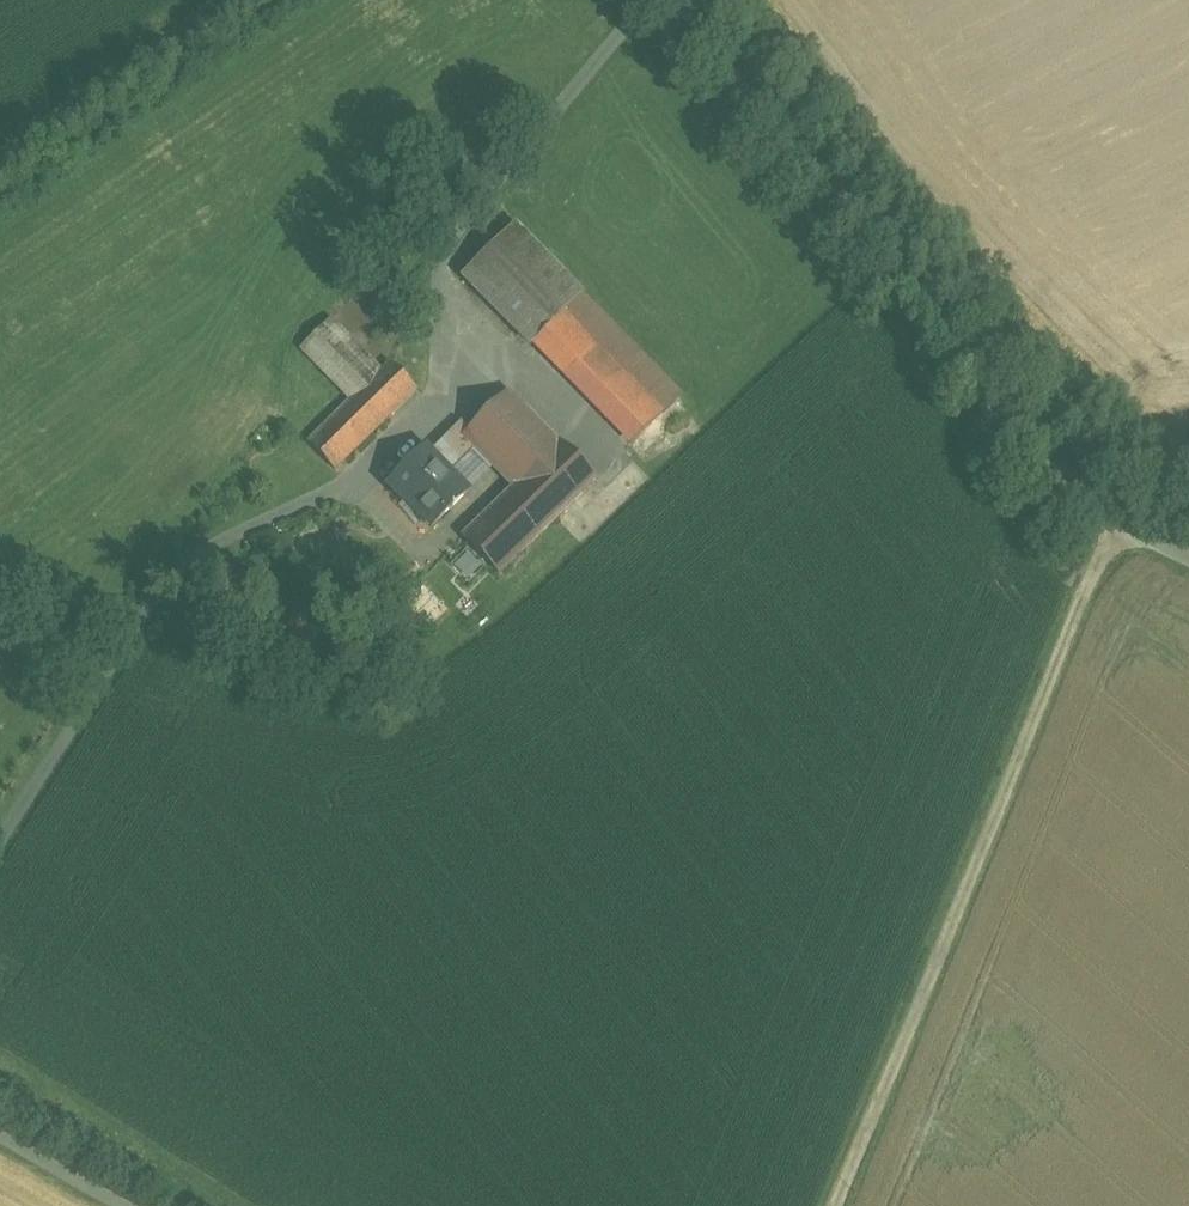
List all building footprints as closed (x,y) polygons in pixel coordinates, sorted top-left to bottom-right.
[(517,225),(464,276),(532,345),(580,298),(584,294),(517,225)] [(679,400),(580,298),(533,345),(632,446),(679,400)] [(381,372),(331,321),(304,347),(354,399),(310,443),(336,470),(418,389),(392,362),(381,372)] [(561,443),(510,391),(470,431),(464,436),(476,448),(515,487),(464,537),(501,574),(598,479),(562,442),(561,443)] [(463,423),(432,454),(427,449),(391,485),(433,528),(469,492),(450,473),(476,448),(464,436),(470,431),(463,423)]
